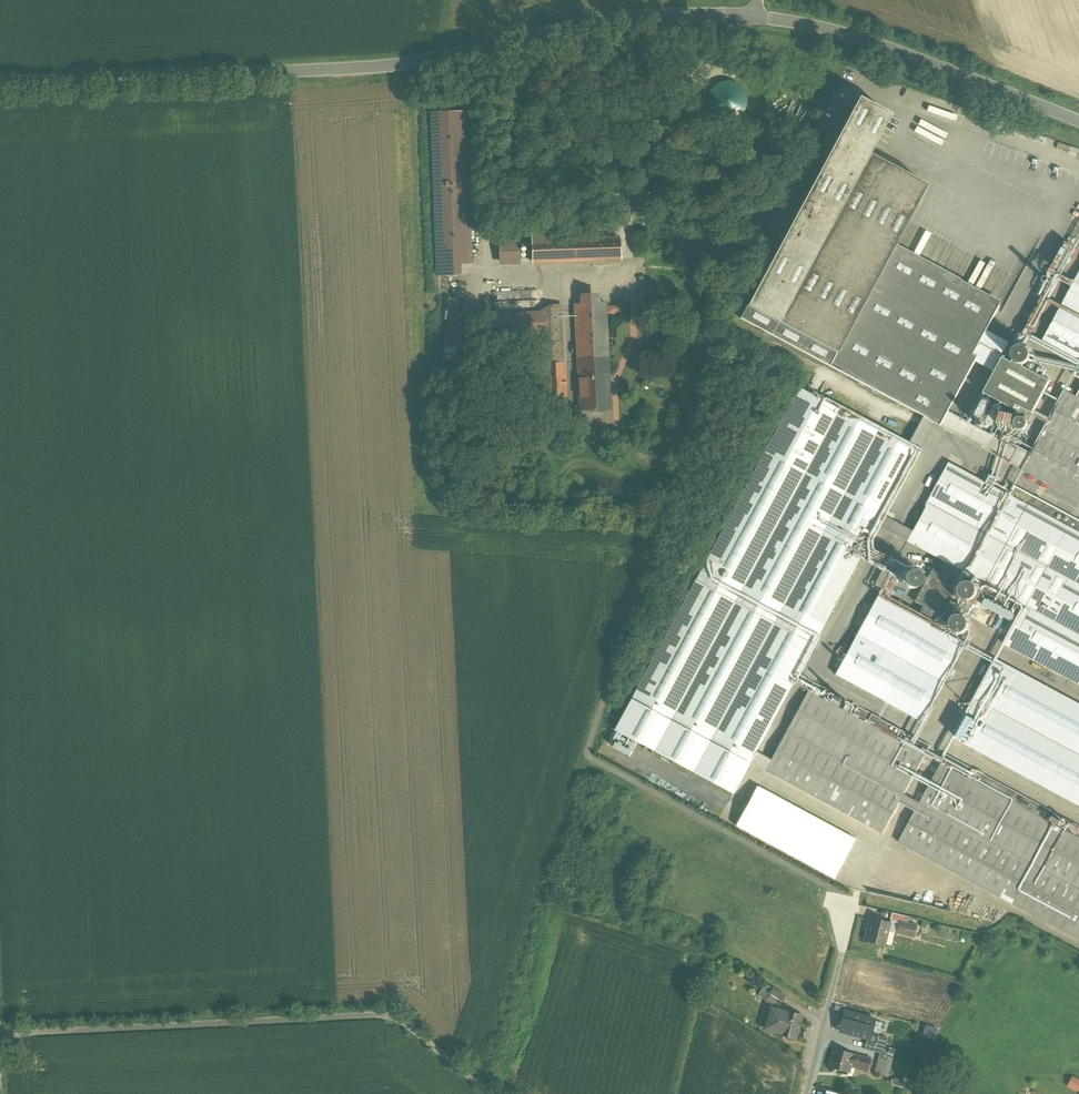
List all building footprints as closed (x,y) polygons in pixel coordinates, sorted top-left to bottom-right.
[(858,99),(740,319),(923,417),(933,422),(941,426),(978,357),(974,355),(1000,306),(893,249),(926,186),(869,156),(890,116),(858,99)] [(466,113),(431,114),(435,277),(458,277),(458,263),(470,263),(466,113)] [(1078,228),(1078,224),(1070,219),(1060,238),(1070,244),(1078,228)] [(521,233),(521,265),(619,265),(618,229),(521,233)] [(516,266),(516,252),(519,252),(519,240),(494,239),(494,265),(516,266)] [(1054,273),(1067,244),(1058,241),(1046,269),(1054,273)] [(983,294),(997,299),(1006,274),(992,269),(983,294)] [(1040,345),(1078,367),(1078,274),(1040,345)] [(607,296),(555,297),(562,408),(615,406),(607,296)] [(1050,381),(1003,358),(984,394),(1015,410),(1017,406),(1033,414),(1050,381)] [(614,730),(733,794),(917,452),(907,446),(800,388),(614,730)] [(1066,392),(1024,470),(1078,500),(1078,399),(1076,397),(1066,392)] [(907,446),(917,452),(933,422),(923,417),(907,446)] [(949,463),(907,542),(1026,606),(1005,646),(1078,686),(1078,520),(1015,486),(1010,496),(949,463)] [(888,588),(890,589),(893,590),(896,590),(899,589),(902,587),(903,584),(904,581),(903,578),(902,575),(900,573),(897,572),(894,572),(891,572),(888,574),(886,576),(885,579),(885,582),(886,585),(888,588)] [(949,601),(953,601),(956,600),(959,598),(961,596),(962,593),(962,589),(961,586),(959,583),(956,582),(953,581),(950,581),(947,582),(944,584),(942,587),(942,591),(942,594),(944,597),(946,599),(949,601)] [(963,646),(877,600),(836,675),(922,722),(963,646)] [(935,627),(937,629),(939,631),(942,632),(945,632),(948,631),(950,629),(952,627),(952,624),(952,621),(951,618),(949,616),(946,614),(943,614),(940,614),(937,616),(935,618),(934,621),(934,624),(935,627)] [(996,660),(953,738),(1078,806),(1078,705),(996,660)] [(931,746),(807,693),(765,771),(883,834),(900,802),(904,795),(931,746)] [(946,754),(920,803),(916,811),(899,843),(1078,940),(1078,827),(946,754)] [(904,795),(900,802),(916,811),(920,803),(904,795)] [(891,925),(867,919),(861,945),(885,950),(891,925)] [(917,926),(897,922),(895,935),(915,940),(917,926)] [(783,997),(764,985),(756,998),(763,1003),(767,997),(778,1004),(783,997)] [(801,1017),(767,1010),(762,1032),(780,1036),(779,1040),(794,1043),(801,1017)] [(894,1053),(876,1048),(872,1062),(877,1063),(874,1074),(888,1078),(894,1053)] [(850,1054),(832,1049),(826,1070),(844,1076),(846,1070),(866,1075),(869,1064),(849,1058),(850,1054)] [(1078,1092),(1078,1089),(1078,1079),(1070,1075),(1065,1086),(1078,1092)]
